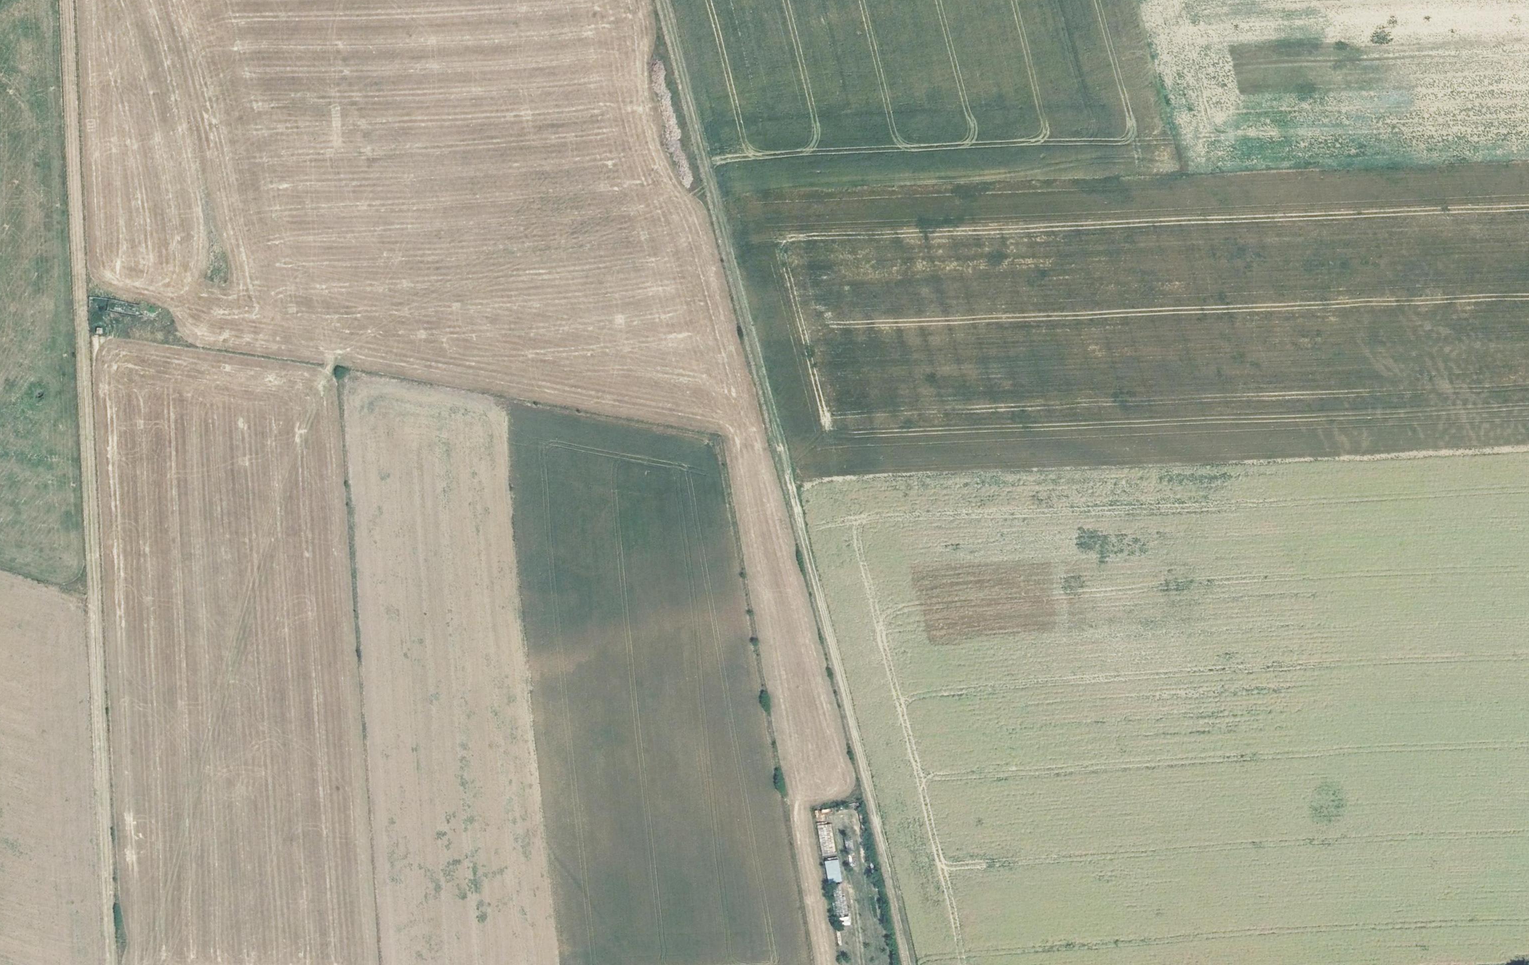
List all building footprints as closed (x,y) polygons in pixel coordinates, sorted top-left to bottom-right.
[(818,825),(821,856),(835,854),(832,824),(818,825)] [(824,861),(828,883),(842,881),(838,858),(824,861)] [(851,925),(850,915),(847,916),(844,884),(833,885),(835,916),(840,915),(841,926),(851,925)]
